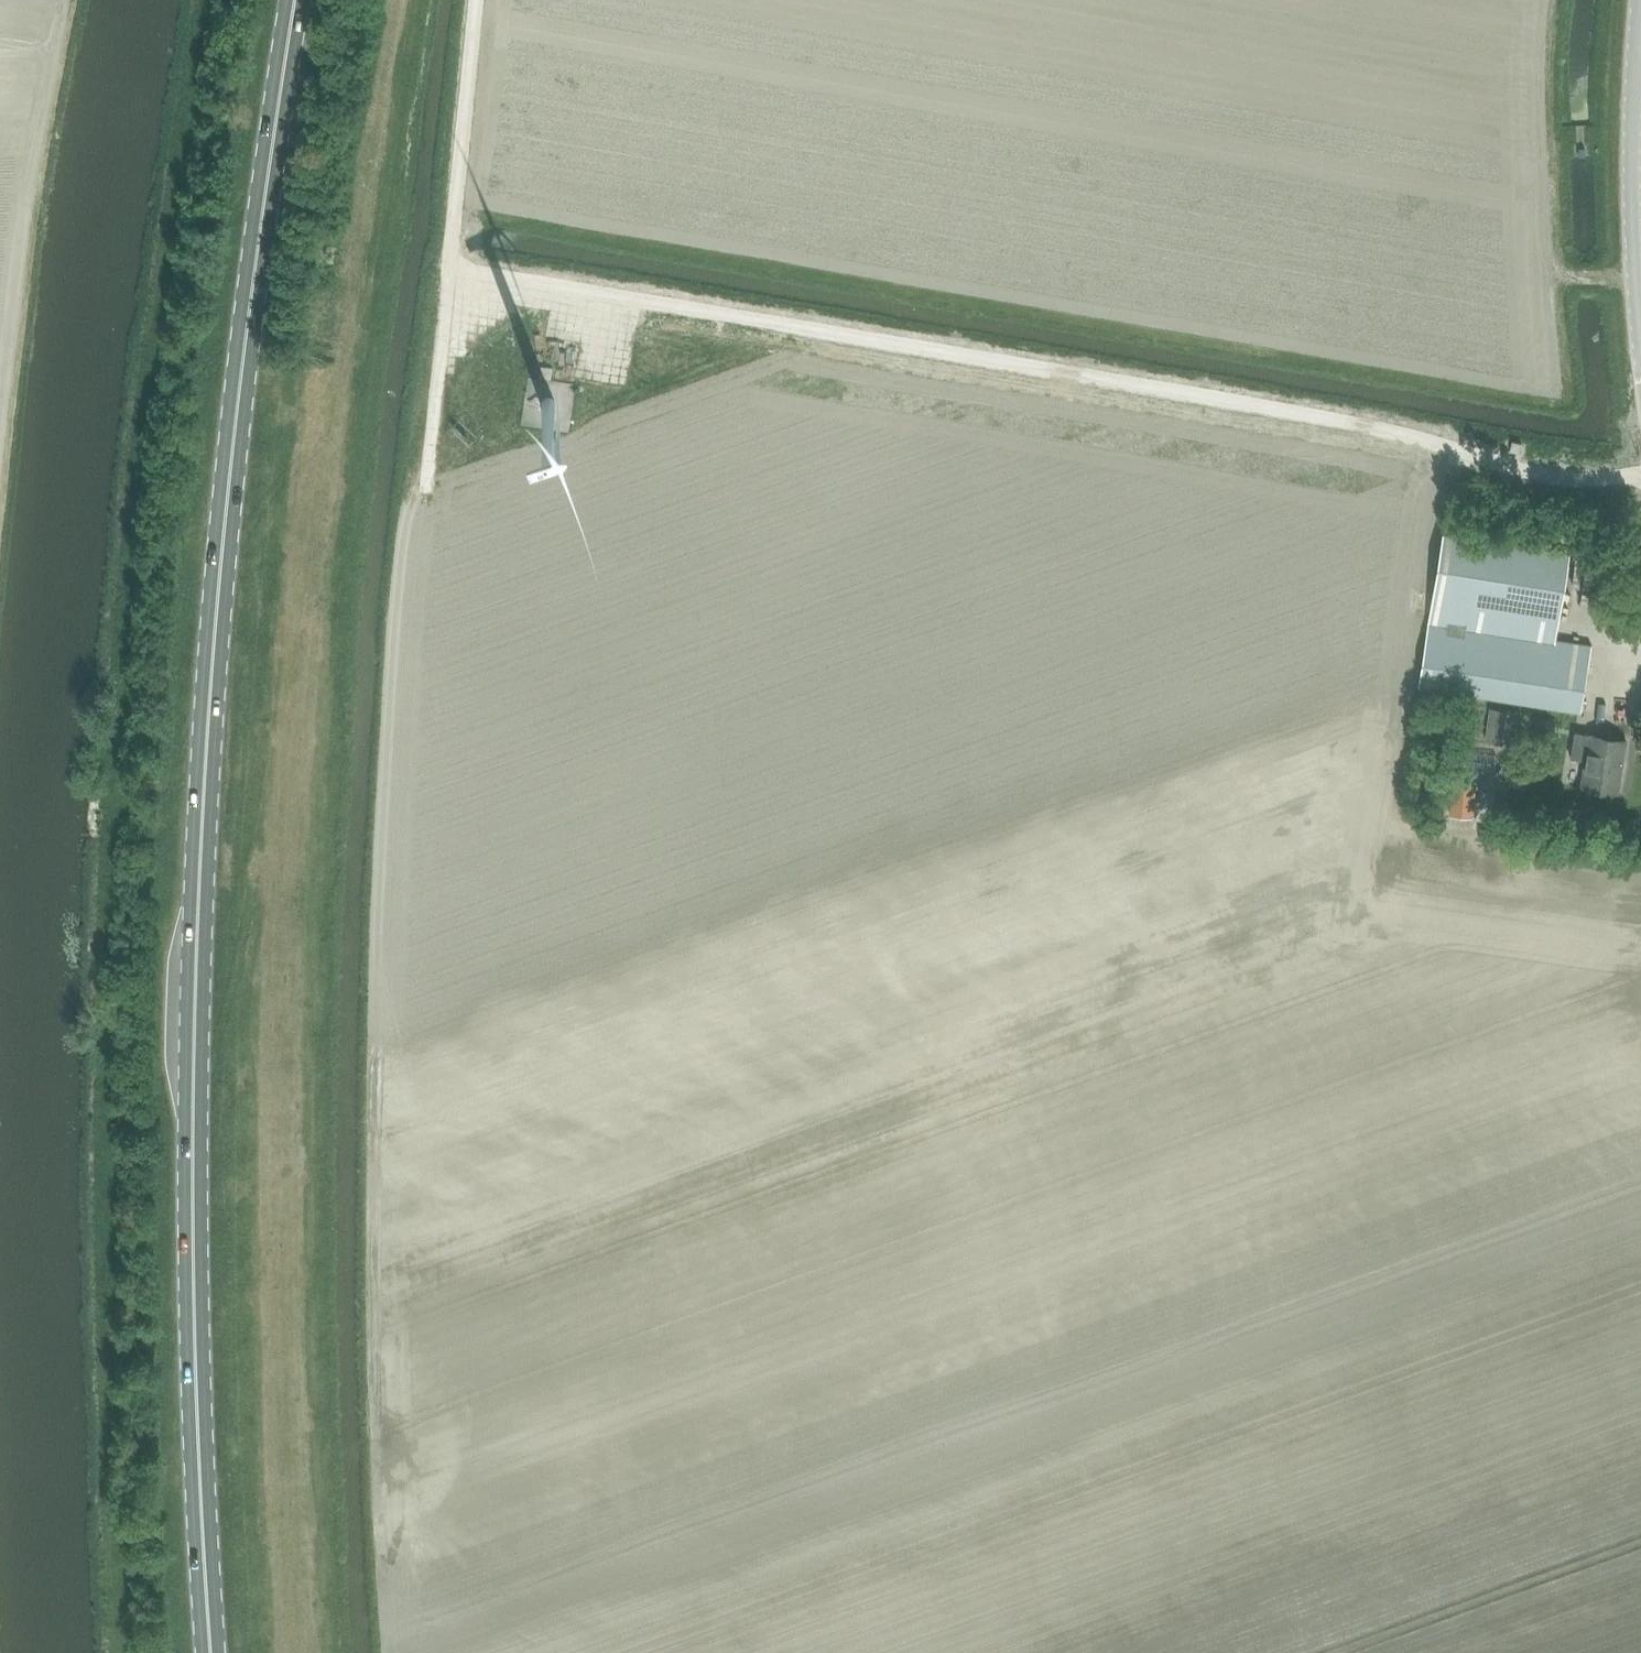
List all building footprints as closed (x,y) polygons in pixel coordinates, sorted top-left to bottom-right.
[(1547,460),(1555,461),(1556,453),(1549,452),(1547,460)] [(1549,549),(1443,531),(1417,685),(1581,711),(1590,646),(1555,639),(1569,552),(1567,552),(1568,541),(1550,538),(1549,549)] [(1504,740),(1509,709),(1490,706),(1485,737),(1504,740)] [(1625,740),(1590,734),(1574,732),(1570,757),(1576,758),(1585,760),(1582,785),(1616,791),(1625,740)] [(1474,792),(1452,790),(1450,813),(1472,815),(1474,792)]
